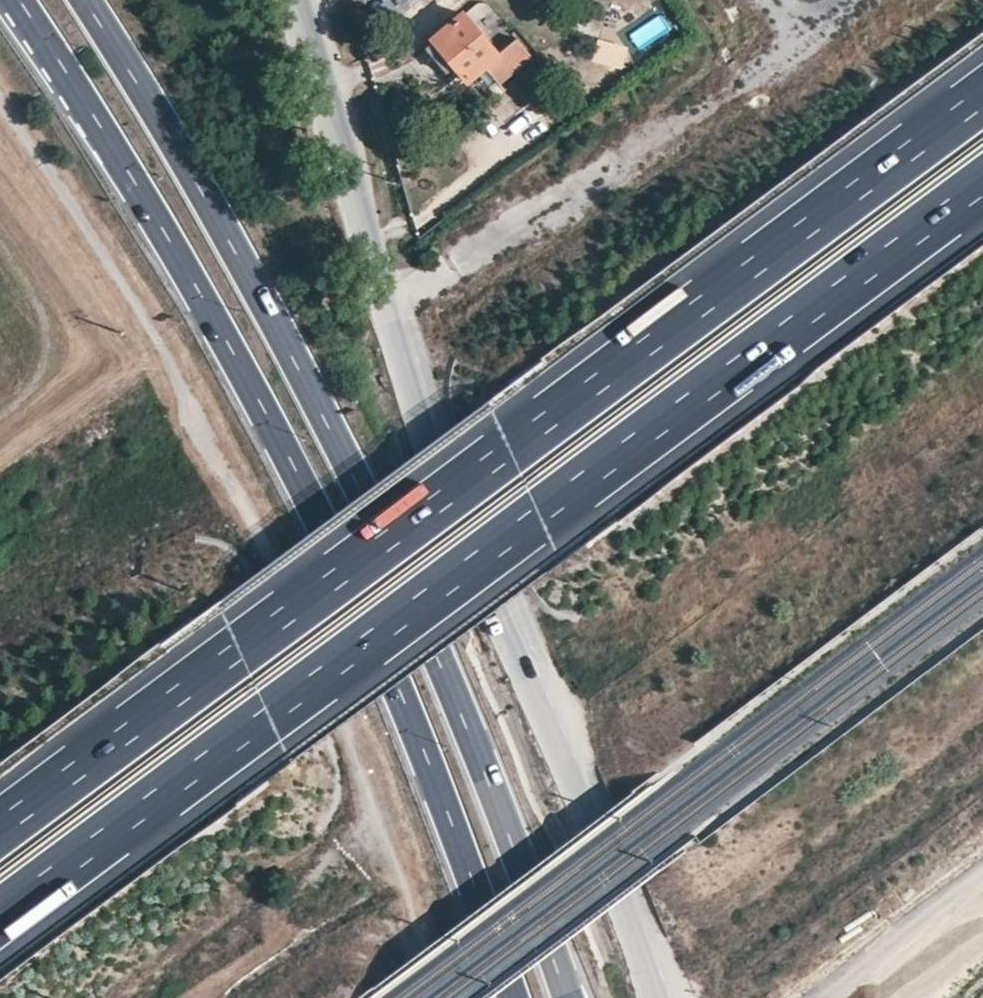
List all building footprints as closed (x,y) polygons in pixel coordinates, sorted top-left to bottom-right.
[(419,0),(380,0),(400,20),(419,0)] [(529,55),(514,38),(499,50),(467,11),(435,37),(438,40),(429,47),(449,71),(457,64),(470,80),(472,78),(487,65),(499,79),(529,55)] [(664,17),(629,31),(638,51),(672,36),(664,17)] [(499,79),(487,65),(472,78),(483,92),(499,79)]
